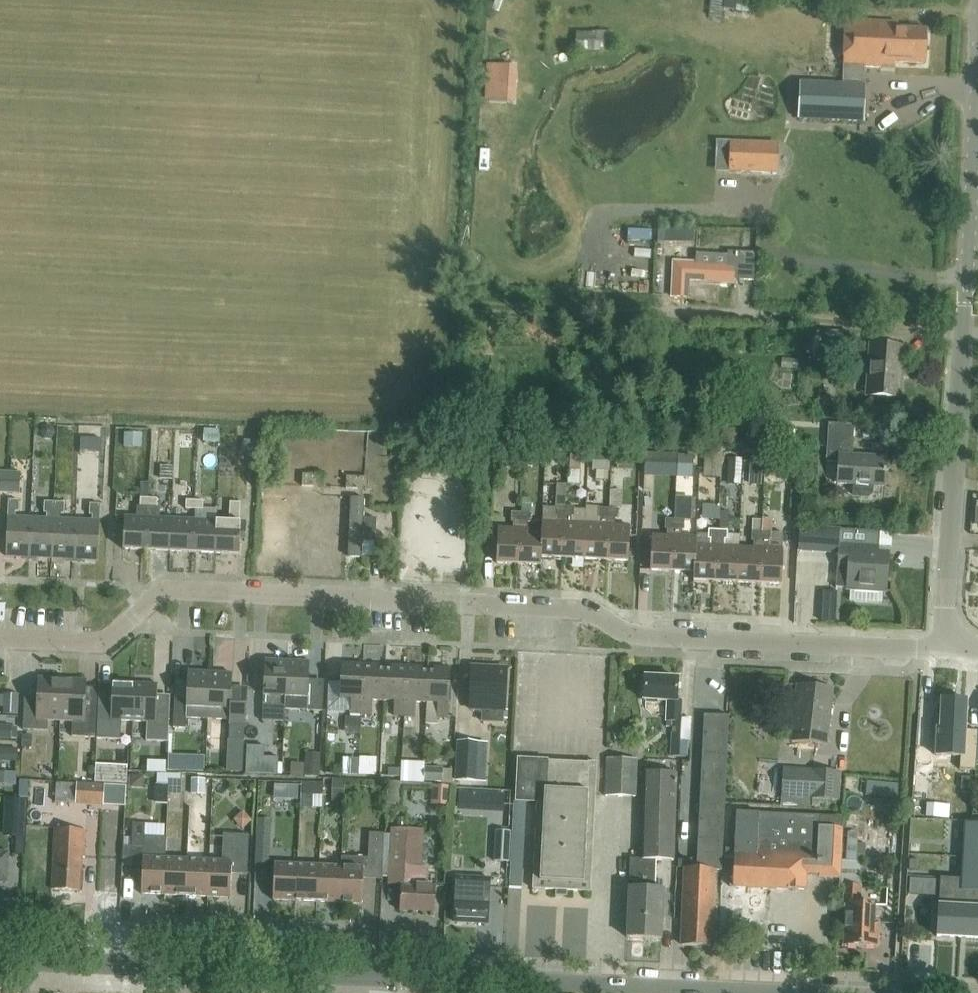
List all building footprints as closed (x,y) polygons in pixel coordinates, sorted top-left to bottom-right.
[(847,19),(844,66),(850,66),(868,67),(868,66),(885,67),(885,62),(925,64),(926,29),(897,27),(897,22),(847,19)] [(613,51),(613,31),(576,31),(575,51),(613,51)] [(870,84),(871,70),(853,69),(852,83),(870,84)] [(800,82),(798,120),(863,123),(865,85),(800,82)] [(785,92),(766,94),(767,105),(786,104),(785,92)] [(731,143),(730,171),(776,173),(777,144),(731,143)] [(728,252),(728,255),(696,253),(696,263),(673,262),(671,297),(688,298),(689,280),(733,283),(733,279),(754,280),(755,253),(728,252)] [(849,332),(827,331),(826,359),(847,360),(849,332)] [(903,346),(871,343),(869,371),(872,371),(871,396),(900,398),(903,346)] [(885,486),(886,472),(889,469),(890,462),(887,459),(887,457),(853,455),(855,424),(829,423),(827,462),(839,462),(838,483),(853,484),(852,498),(868,499),(873,495),(873,485),(885,486)] [(162,430),(162,452),(174,453),(175,430),(162,430)] [(142,434),(124,433),(124,447),(141,448),(142,434)] [(583,443),(569,443),(568,459),(582,460),(583,443)] [(704,443),(704,456),(703,477),(721,477),(722,444),(704,443)] [(745,459),(745,448),(745,444),(724,444),(724,459),(728,459),(728,480),(741,480),(741,459),(745,459)] [(609,480),(610,453),(599,453),(598,470),(596,470),(596,479),(609,480)] [(634,455),(617,454),(616,470),(633,471),(634,455)] [(174,458),(161,457),(160,473),(160,480),(173,481),(173,474),(174,458)] [(652,477),(682,478),(682,464),(652,463),(652,477)] [(19,494),(20,471),(0,471),(0,493),(19,494)] [(302,486),(323,487),(324,475),(302,474),(302,486)] [(346,488),(367,489),(368,477),(347,476),(346,488)] [(566,481),(566,485),(567,485),(567,503),(582,503),(583,481),(566,481)] [(150,498),(148,498),(149,483),(142,483),(140,506),(137,506),(137,516),(125,516),(124,549),(147,550),(149,517),(149,507),(150,498)] [(566,503),(567,503),(567,485),(566,485),(557,484),(556,508),(543,507),(542,530),(543,530),(542,558),(564,559),(566,506),(565,506),(566,503)] [(628,512),(627,487),(619,487),(620,512),(628,512)] [(295,549),(298,491),(264,490),(261,548),(295,549)] [(365,552),(368,492),(350,491),(347,551),(365,552)] [(149,517),(147,550),(170,551),(172,518),(160,518),(161,508),(158,507),(158,498),(150,498),(149,507),(149,517)] [(30,557),(32,517),(16,517),(16,511),(20,512),(20,500),(9,499),(6,556),(30,557)] [(186,509),(195,509),(195,500),(186,500),(186,509)] [(204,501),(195,500),(195,509),(203,510),(204,501)] [(53,558),(55,501),(45,501),(44,513),(47,513),(47,518),(32,517),(30,557),(53,558)] [(76,559),(77,519),(62,519),(62,513),(65,514),(66,502),(55,501),(53,558),(76,559)] [(230,512),(241,512),(241,502),(231,502),(230,512)] [(77,519),(76,559),(99,560),(102,504),(90,503),(90,515),(93,515),(93,520),(77,519)] [(578,507),(566,506),(564,559),(586,560),(587,524),(575,523),(575,517),(577,517),(578,507)] [(675,520),(676,520),(673,571),(694,572),(695,572),(696,545),(697,545),(698,537),(682,536),(682,529),(685,529),(685,520),(688,520),(688,507),(676,506),(675,520)] [(601,524),(587,524),(586,560),(607,560),(609,509),(599,508),(599,518),(601,518),(601,524)] [(609,509),(607,560),(629,561),(630,526),(615,525),(616,518),(618,518),(618,509),(609,509)] [(218,520),(216,553),(240,554),(240,540),(246,541),(247,522),(240,521),(241,512),(230,512),(230,521),(218,520)] [(497,563),(520,564),(522,512),(512,512),(512,522),(514,522),(514,528),(498,528),(497,563)] [(531,513),(522,512),(520,564),(542,565),(542,558),(543,530),(542,530),(528,529),(528,522),(531,522),(531,513)] [(195,519),(172,518),(170,551),(193,552),(195,519)] [(755,547),(740,547),(738,582),(760,583),(762,531),(763,518),(753,518),(752,541),(755,541),(755,547)] [(216,553),(218,520),(195,519),(193,552),(216,553)] [(676,520),(675,520),(666,519),(666,529),(668,529),(668,535),(652,535),(651,571),(673,571),(676,520)] [(798,551),(839,553),(837,583),(848,584),(847,588),(886,590),(888,554),(874,553),(876,531),(799,526),(798,551)] [(716,581),(718,529),(709,529),(708,539),(711,539),(710,545),(697,545),(696,545),(695,572),(694,572),(694,580),(716,581)] [(718,529),(716,581),(738,582),(740,547),(739,547),(739,530),(718,529)] [(762,531),(760,583),(782,584),(783,549),(769,548),(769,541),(772,541),(772,532),(762,531)] [(882,534),(882,548),(895,548),(895,534),(882,534)] [(802,595),(818,594),(816,568),(801,568),(802,595)] [(882,608),(883,594),(856,591),(855,605),(882,608)] [(263,706),(286,707),(287,707),(289,661),(266,660),(263,706)] [(324,683),(309,682),(310,662),(289,661),(287,707),(286,707),(285,710),(322,712),(324,683)] [(361,713),(364,664),(342,663),(340,698),(352,699),(351,713),(361,713)] [(380,665),(364,664),(361,713),(372,714),(373,700),(383,700),(385,668),(380,668),(380,665)] [(405,715),(407,666),(391,665),(391,669),(385,668),(383,700),(394,701),(394,715),(405,715)] [(423,667),(407,666),(405,715),(416,716),(416,702),(427,703),(429,671),(423,671),(423,667)] [(429,671),(427,703),(438,703),(437,717),(449,718),(451,668),(434,667),(434,671),(429,671)] [(506,669),(489,668),(472,667),(471,688),(470,709),(483,710),(482,716),(482,722),(493,722),(503,723),(503,717),(504,711),(505,711),(506,690),(506,669)] [(187,717),(212,718),(215,672),(188,671),(187,700),(175,699),(174,727),(186,728),(187,717)] [(233,673),(215,672),(212,718),(230,719),(229,739),(245,740),(246,714),(247,688),(232,688),(233,673)] [(671,725),(672,725),(670,756),(690,757),(691,722),(682,722),(684,700),(678,700),(679,679),(647,677),(645,700),(669,701),(668,721),(671,721),(671,725)] [(48,719),(61,720),(63,679),(39,678),(38,703),(26,703),(26,699),(26,698),(25,698),(23,729),(48,730),(48,719)] [(63,679),(61,720),(73,720),(72,736),(97,737),(99,706),(99,701),(97,701),(97,702),(98,702),(97,706),(85,705),(86,680),(63,679)] [(99,706),(97,737),(97,738),(121,739),(122,721),(134,721),(136,682),(112,682),(111,706),(99,706)] [(136,682),(134,721),(148,722),(147,740),(168,741),(170,708),(157,708),(159,683),(136,682)] [(797,685),(793,740),(828,743),(833,688),(797,685)] [(4,693),(4,714),(18,714),(19,694),(4,693)] [(977,749),(977,731),(966,731),(967,700),(944,699),(942,730),(952,730),(951,751),(959,751),(959,761),(977,762),(977,749)] [(263,743),(263,730),(264,710),(249,710),(248,742),(263,743)] [(679,867),(687,868),(683,939),(682,939),(682,944),(711,946),(712,941),(711,941),(715,870),(723,870),(730,716),(705,714),(703,764),(687,763),(684,829),(680,829),(679,867)] [(362,733),(362,719),(347,719),(347,733),(362,733)] [(478,743),(458,742),(456,780),(476,781),(478,743)] [(0,747),(0,761),(16,762),(17,750),(17,748),(0,747)] [(308,751),(307,763),(307,777),(319,778),(320,752),(308,751)] [(379,776),(379,758),(361,757),(361,776),(379,776)] [(209,758),(209,772),(228,772),(228,758),(209,758)] [(525,836),(527,801),(537,802),(533,889),(557,890),(556,895),(568,896),(568,890),(591,891),(598,762),(588,761),(588,763),(549,761),(549,759),(540,759),(518,758),(516,801),(515,801),(513,835),(525,836)] [(606,795),(637,797),(638,759),(608,758),(606,795)] [(187,772),(207,772),(207,759),(187,759),(187,772)] [(172,763),(171,767),(174,770),(177,770),(180,767),(180,764),(178,761),(174,761),(172,763)] [(95,765),(94,782),(102,783),(103,765),(95,765)] [(424,780),(442,781),(443,768),(424,767),(424,780)] [(783,796),(813,798),(841,799),(842,771),(785,768),(783,796)] [(15,772),(2,772),(2,785),(15,785),(15,772)] [(676,860),(678,772),(645,772),(642,859),(631,858),(628,937),(662,939),(665,889),(658,888),(658,860),(676,860)] [(157,783),(169,783),(170,774),(158,773),(157,783)] [(182,774),(170,774),(169,783),(181,784),(182,774)] [(193,802),(208,802),(208,778),(194,777),(193,802)] [(334,779),(333,789),(332,802),(345,802),(346,779),(334,779)] [(301,792),(301,782),(289,782),(289,792),(301,792)] [(322,783),(301,782),(301,792),(300,805),(313,805),(313,792),(322,792),(322,783)] [(451,802),(452,783),(432,782),(431,802),(451,802)] [(77,783),(76,803),(104,805),(105,784),(77,783)] [(732,877),(731,886),(806,889),(807,876),(840,877),(843,816),(737,811),(734,877),(732,877)] [(258,818),(256,862),(269,863),(271,819),(258,818)] [(919,835),(917,877),(941,878),(938,936),(977,938),(977,823),(934,820),(933,836),(919,835)] [(144,847),(143,857),(142,893),(164,894),(166,858),(167,837),(145,836),(145,823),(133,823),(132,847),(144,847)] [(55,827),(52,888),(83,890),(84,871),(82,871),(83,858),(84,858),(86,829),(55,827)] [(422,868),(423,848),(423,838),(424,830),(406,828),(406,834),(391,834),(389,884),(402,885),(400,910),(435,912),(436,886),(426,885),(427,868),(422,868)] [(511,832),(500,832),(495,832),(494,862),(509,863),(511,832)] [(369,856),(368,868),(383,869),(385,833),(370,833),(369,856)] [(841,860),(840,884),(862,885),(863,862),(855,862),(857,833),(847,833),(846,861),(841,860)] [(224,834),(222,861),(210,860),(208,897),(231,898),(232,862),(248,863),(250,835),(224,834)] [(7,881),(8,853),(0,853),(0,881),(7,881)] [(342,855),(342,866),(340,903),(362,904),(364,868),(368,868),(369,856),(342,855)] [(166,858),(164,894),(186,895),(188,859),(166,858)] [(210,860),(188,859),(186,895),(208,897),(210,860)] [(296,901),(298,864),(275,863),(273,900),(296,901)] [(298,864),(296,901),(318,902),(320,865),(298,864)] [(320,865),(318,902),(340,903),(342,866),(320,865)] [(489,923),(490,889),(491,878),(457,877),(455,922),(489,923)] [(845,945),(878,946),(879,923),(874,922),(875,905),(861,904),(862,886),(845,886),(844,904),(847,904),(845,945)]
